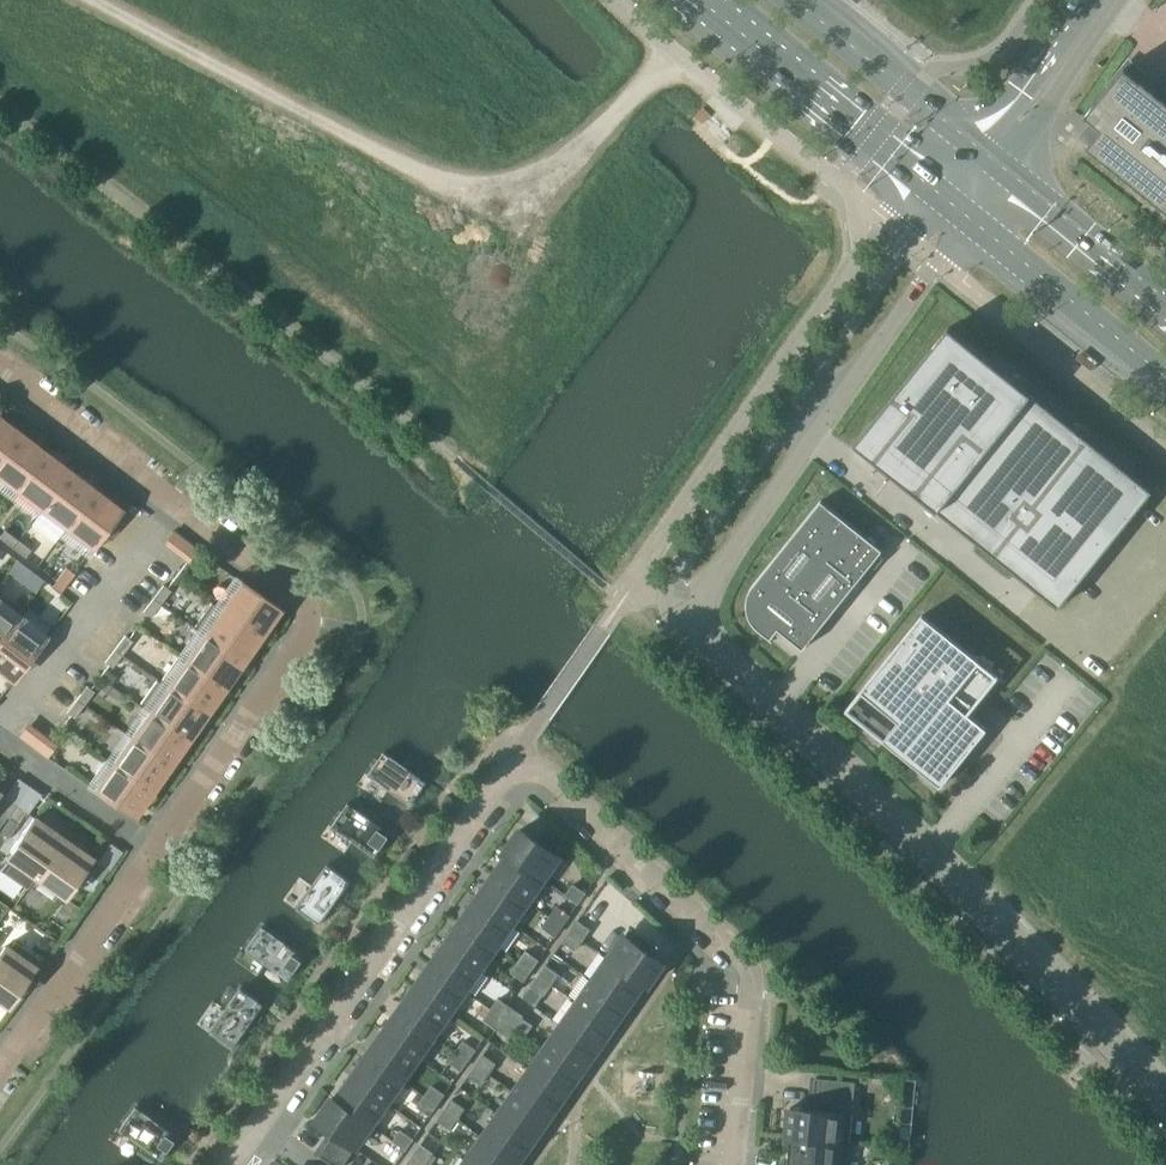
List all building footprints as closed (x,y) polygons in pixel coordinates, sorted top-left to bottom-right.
[(1125,68),(1086,117),(1101,129),(1086,148),(1165,213),(1165,102),(1125,68)] [(987,359),(948,327),(855,444),(1058,608),(1151,491),(987,359)] [(19,433),(19,432),(14,438),(4,430),(8,424),(0,418),(0,459),(19,433)] [(16,490),(45,452),(44,452),(40,457),(29,449),(33,443),(19,433),(0,459),(0,479),(16,490)] [(16,490),(41,510),(70,471),(69,471),(65,476),(54,468),(58,462),(45,452),(16,490)] [(41,510),(66,529),(95,490),(94,490),(90,495),(79,487),(83,482),(70,471),(41,510)] [(95,490),(66,529),(92,548),(117,515),(104,506),(108,501),(95,490)] [(758,630),(772,641),(773,640),(771,639),(778,630),(802,649),(882,550),(820,501),(753,584),(752,586),(750,589),(748,592),(747,595),(746,599),(746,602),(746,606),(746,609),(747,613),(748,616),(749,619),(751,622),(753,625),(756,628),(758,630)] [(12,547),(18,540),(5,529),(0,536),(0,538),(12,547)] [(26,557),(31,550),(18,540),(12,547),(26,557)] [(192,546),(192,547),(184,558),(193,565),(202,554),(192,546)] [(66,567),(56,580),(63,586),(73,573),(66,567)] [(240,581),(222,608),(261,635),(271,622),(265,618),(274,605),(240,581)] [(163,585),(153,598),(163,605),(173,592),(163,585)] [(163,605),(153,598),(143,611),(153,618),(163,605)] [(14,621),(11,619),(17,612),(0,600),(0,639),(14,621)] [(222,608),(204,634),(243,661),(238,657),(245,646),(251,650),(261,635),(222,608)] [(980,661),(922,615),(845,710),(940,787),(987,729),(950,699),(980,661)] [(0,639),(0,671),(1,672),(5,666),(17,675),(42,643),(14,621),(0,639)] [(187,658),(186,660),(225,687),(219,683),(227,671),(233,675),(243,661),(204,634),(202,636),(195,631),(180,653),(187,658)] [(125,635),(115,648),(124,655),(135,642),(125,635)] [(124,655),(115,648),(105,662),(114,669),(124,655)] [(168,684),(168,686),(207,713),(207,712),(201,708),(209,697),(215,701),(225,687),(186,660),(184,662),(177,657),(162,679),(168,684)] [(87,685),(77,699),(86,706),(96,693),(87,685)] [(168,686),(149,712),(188,739),(189,738),(183,734),(191,723),(197,727),(207,713),(168,686)] [(86,706),(77,699),(67,712),(76,719),(86,706)] [(149,712),(131,738),(170,765),(171,764),(165,760),(173,749),(179,753),(188,739),(149,712)] [(131,738),(113,763),(152,791),(153,790),(147,786),(155,775),(161,779),(170,765),(131,738)] [(38,750),(48,757),(56,746),(47,739),(38,750)] [(368,775),(411,805),(427,781),(384,751),(368,775)] [(152,791),(113,763),(112,765),(105,760),(89,782),(96,787),(94,790),(128,814),(137,801),(142,805),(152,791)] [(455,801),(454,800),(447,795),(439,807),(447,813),(455,801)] [(8,816),(16,806),(7,799),(0,809),(0,810),(8,816)] [(330,828),(375,856),(391,833),(348,803),(330,828)] [(16,806),(8,816),(18,823),(25,813),(16,806)] [(10,818),(0,832),(0,837),(6,841),(18,824),(17,824),(18,823),(10,818)] [(34,877),(35,877),(63,838),(33,818),(10,851),(17,857),(13,862),(35,877),(34,877)] [(521,829),(504,852),(543,879),(559,856),(557,854),(561,848),(550,840),(546,846),(521,829)] [(63,838),(35,877),(36,878),(36,877),(57,892),(61,887),(68,892),(92,858),(63,838)] [(402,859),(410,865),(418,853),(410,847),(402,859)] [(507,855),(492,877),(528,901),(543,879),(504,852),(504,853),(507,855)] [(98,863),(90,875),(83,886),(93,893),(108,870),(98,863)] [(297,907),(320,924),(340,895),(350,881),(327,864),(297,907)] [(492,877),(477,899),(512,924),(528,901),(492,877)] [(565,895),(578,903),(585,893),(573,884),(565,895)] [(477,899),(461,921),(496,946),(512,924),(477,899)] [(557,907),(550,917),(562,926),(569,915),(557,907)] [(371,920),(363,915),(355,926),(363,932),(371,920)] [(562,926),(550,917),(542,927),(555,936),(562,926)] [(461,921),(445,944),(481,968),(496,946),(461,921)] [(577,921),(570,931),(582,940),(589,929),(577,921)] [(245,949),(288,979),(305,956),(262,926),(245,949)] [(582,940),(570,931),(563,941),(575,950),(582,940)] [(624,935),(608,958),(647,985),(663,962),(638,944),(642,938),(631,931),(627,937),(624,935)] [(3,996),(11,1001),(40,959),(15,941),(9,949),(5,946),(0,952),(0,1001),(3,996)] [(445,944),(430,966),(465,991),(481,968),(445,944)] [(525,951),(518,962),(531,970),(538,960),(525,951)] [(608,958),(593,980),(628,1005),(643,984),(646,986),(647,985),(608,958)] [(531,970),(518,962),(511,972),(524,981),(531,970)] [(545,965),(538,976),(551,984),(558,974),(545,965)] [(430,966),(414,988),(449,1013),(465,991),(430,966)] [(332,976),(324,970),(316,982),(324,988),(332,976)] [(551,984),(538,976),(531,986),(544,995),(551,984)] [(593,980),(577,1003),(612,1027),(628,1005),(593,980)] [(210,1031),(233,1047),(264,1004),(240,988),(210,1031)] [(414,988),(398,1011),(434,1035),(449,1013),(414,988)] [(498,999),(491,1009),(503,1018),(510,1007),(498,999)] [(577,1003),(561,1025),(597,1050),(612,1027),(577,1003)] [(510,1007),(503,1018),(515,1026),(522,1016),(510,1007)] [(483,1019),(496,1028),(503,1018),(491,1009),(483,1019)] [(398,1011),(383,1033),(418,1058),(434,1035),(398,1011)] [(503,1018),(496,1028),(508,1036),(515,1026),(503,1018)] [(561,1025),(546,1047),(581,1072),(597,1050),(561,1025)] [(383,1033),(367,1055),(402,1080),(418,1058),(383,1033)] [(269,1050),(277,1055),(285,1043),(277,1037),(269,1050)] [(463,1041),(456,1051),(468,1060),(475,1050),(463,1041)] [(546,1047),(530,1070),(565,1094),(581,1072),(546,1047)] [(468,1060),(456,1051),(448,1061),(461,1070),(468,1060)] [(367,1055),(351,1078),(387,1102),(402,1080),(367,1055)] [(483,1055),(476,1065),(488,1074),(495,1064),(483,1055)] [(488,1074),(476,1065),(468,1075),(481,1084),(488,1074)] [(530,1070),(514,1092),(550,1117),(565,1094),(530,1070)] [(790,1107),(787,1135),(849,1141),(855,1081),(816,1077),(816,1079),(813,1109),(790,1107)] [(351,1078),(336,1100),(338,1101),(338,1102),(371,1125),(387,1102),(351,1078)] [(432,1086),(424,1096),(437,1104),(444,1094),(432,1086)] [(514,1092),(499,1114),(534,1139),(550,1117),(514,1092)] [(437,1104),(424,1096),(417,1106),(430,1115),(437,1104)] [(336,1100),(333,1097),(316,1121),(334,1134),(319,1155),(333,1164),(343,1164),(371,1125),(338,1102),(338,1101),(336,1100)] [(452,1100),(444,1110),(457,1118),(464,1108),(452,1100)] [(119,1129),(162,1159),(179,1136),(136,1106),(119,1129)] [(457,1118),(444,1110),(437,1120),(450,1129),(457,1118)] [(499,1114),(483,1137),(518,1161),(534,1139),(499,1114)] [(400,1130),(393,1141),(405,1149),(413,1139),(400,1130)] [(786,1164),(847,1164),(849,1141),(787,1135),(787,1136),(789,1137),(786,1164)] [(467,1159),(476,1164),(516,1164),(518,1161),(483,1137),(467,1159)] [(420,1144),(413,1154),(425,1163),(433,1153),(420,1144)] [(199,1150),(190,1162),(195,1164),(200,1164),(206,1155),(199,1150)] [(413,1154),(406,1164),(424,1164),(425,1163),(413,1154)]
